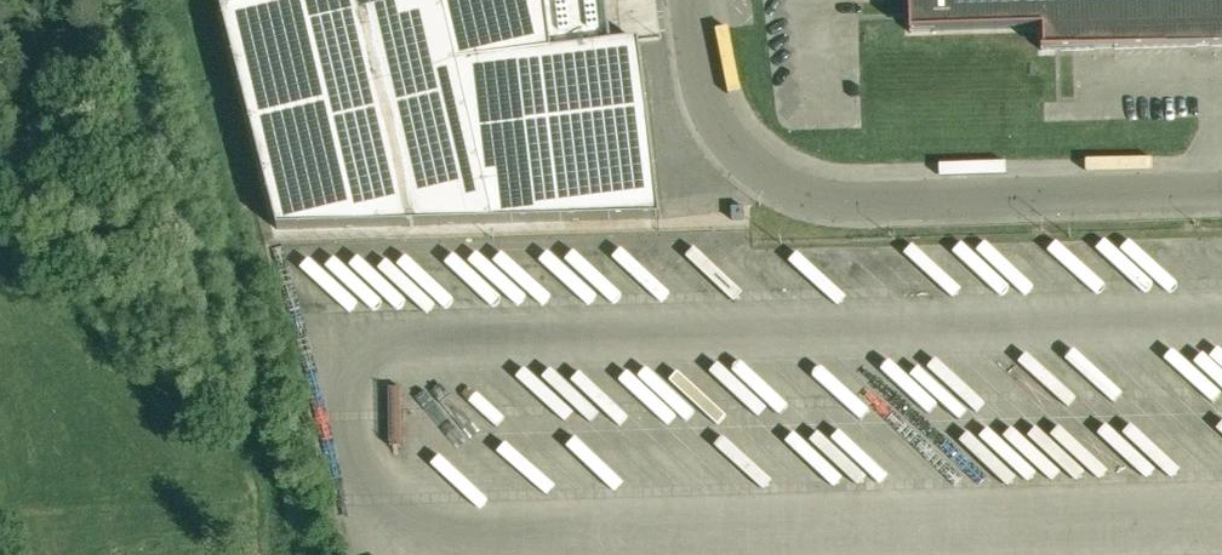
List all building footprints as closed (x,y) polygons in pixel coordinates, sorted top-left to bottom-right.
[(606,0),(218,0),(277,230),(660,219),(638,42),(611,45),(606,0)] [(910,30),(1043,26),(1044,50),(1221,45),(1221,0),(909,0),(910,30)] [(846,297),(856,286),(812,246),(802,257),(846,297)] [(295,267),(341,307),(357,301),(368,311),(384,304),(389,308),(401,295),(417,309),(434,301),(440,307),(454,291),(434,300),(416,284),(418,283),(406,256),(401,251),(394,259),(401,275),(377,254),(366,267),(347,250),(337,261),(329,254),(318,266),(301,252),(293,262),(295,267)] [(999,431),(1026,455),(1025,455),(1042,470),(1051,461),(1061,470),(1072,458),(1018,410),(999,431)]
